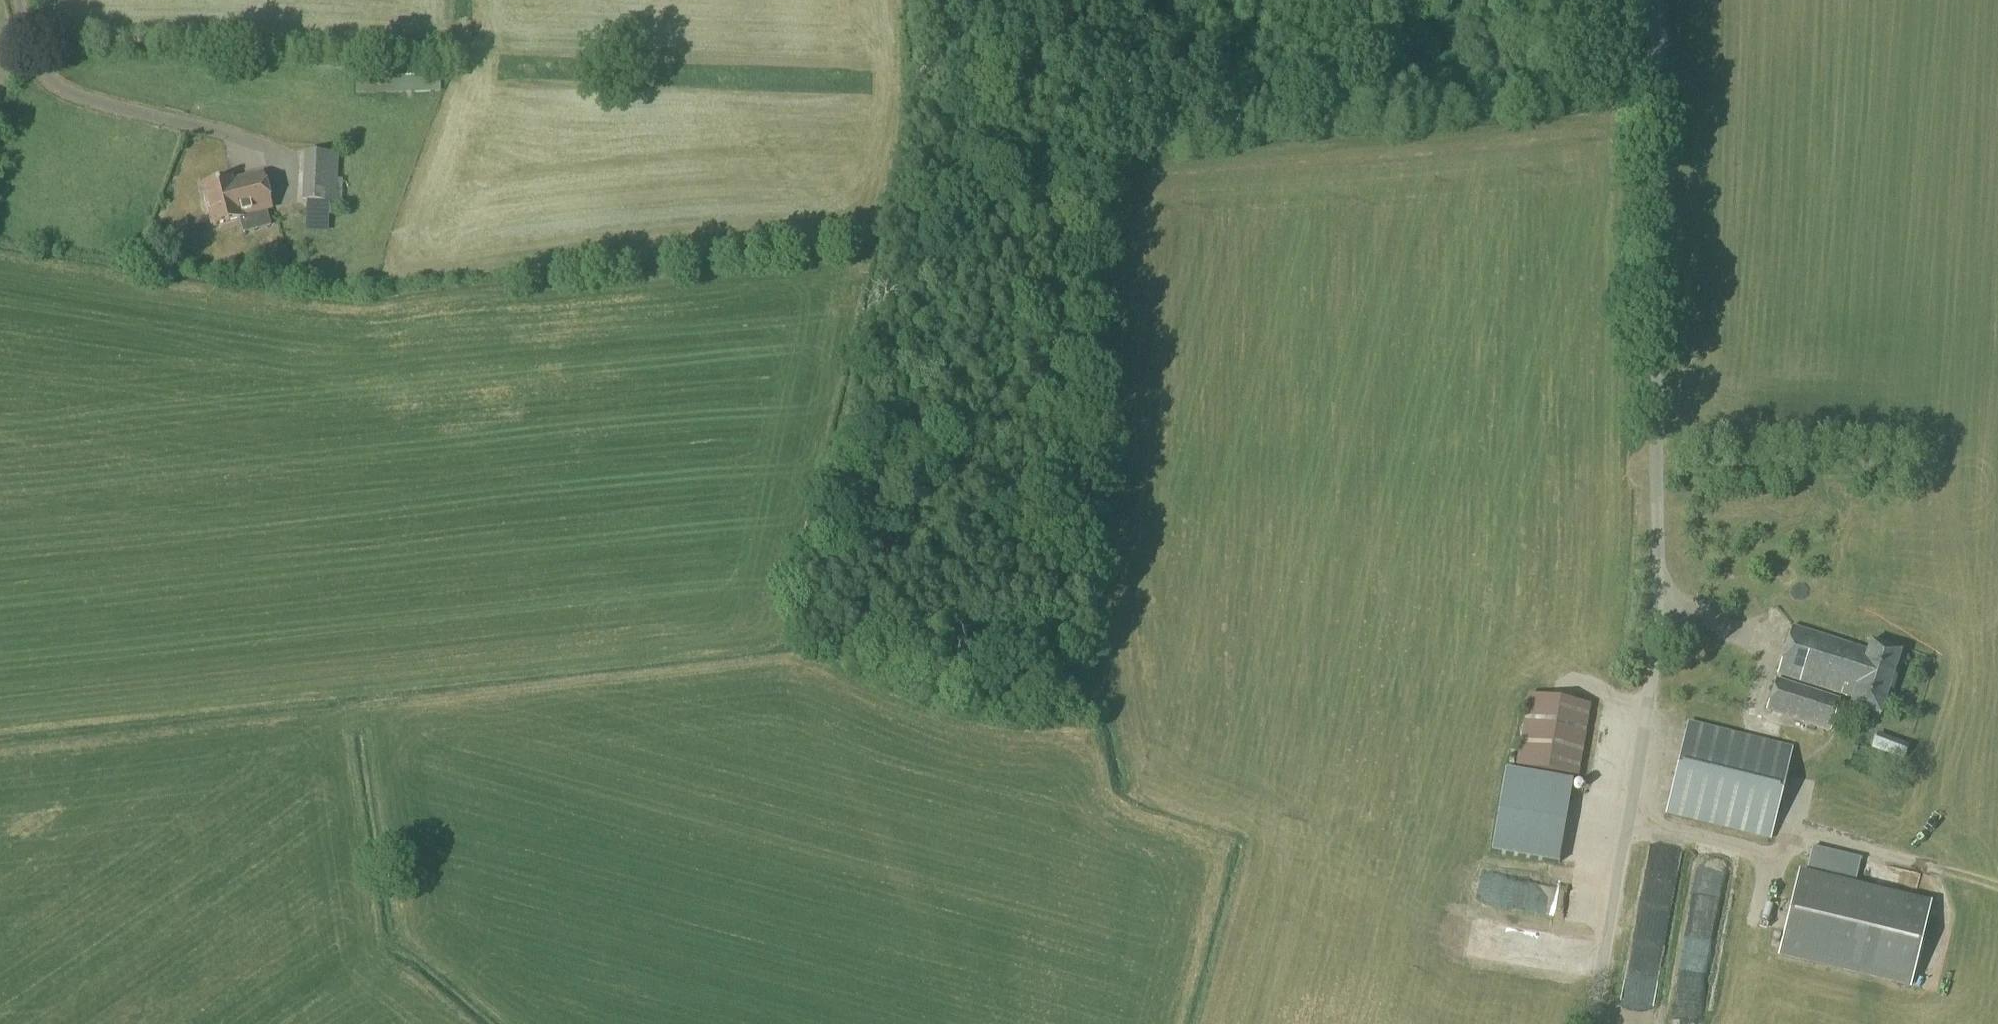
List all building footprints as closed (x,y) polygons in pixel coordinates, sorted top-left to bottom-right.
[(434,71),(360,69),(359,90),(433,92),(434,71)] [(337,204),(339,155),(303,154),(301,203),(337,204)] [(271,210),(262,175),(231,183),(231,180),(203,187),(213,226),(240,220),(240,217),(271,210)] [(1867,651),(1792,629),(1777,675),(1852,699),(1849,707),(1852,708),(1852,712),(1860,714),(1863,712),(1880,717),(1900,653),(1870,643),(1867,651)] [(1829,732),(1839,702),(1775,681),(1765,712),(1829,732)] [(1576,778),(1589,705),(1529,695),(1517,768),(1576,778)] [(1770,839),(1791,751),(1687,725),(1666,814),(1770,839)] [(1884,755),(1890,757),(1902,762),(1907,747),(1890,740),(1884,755)] [(1910,986),(1929,908),(1797,876),(1779,954),(1910,986)]
